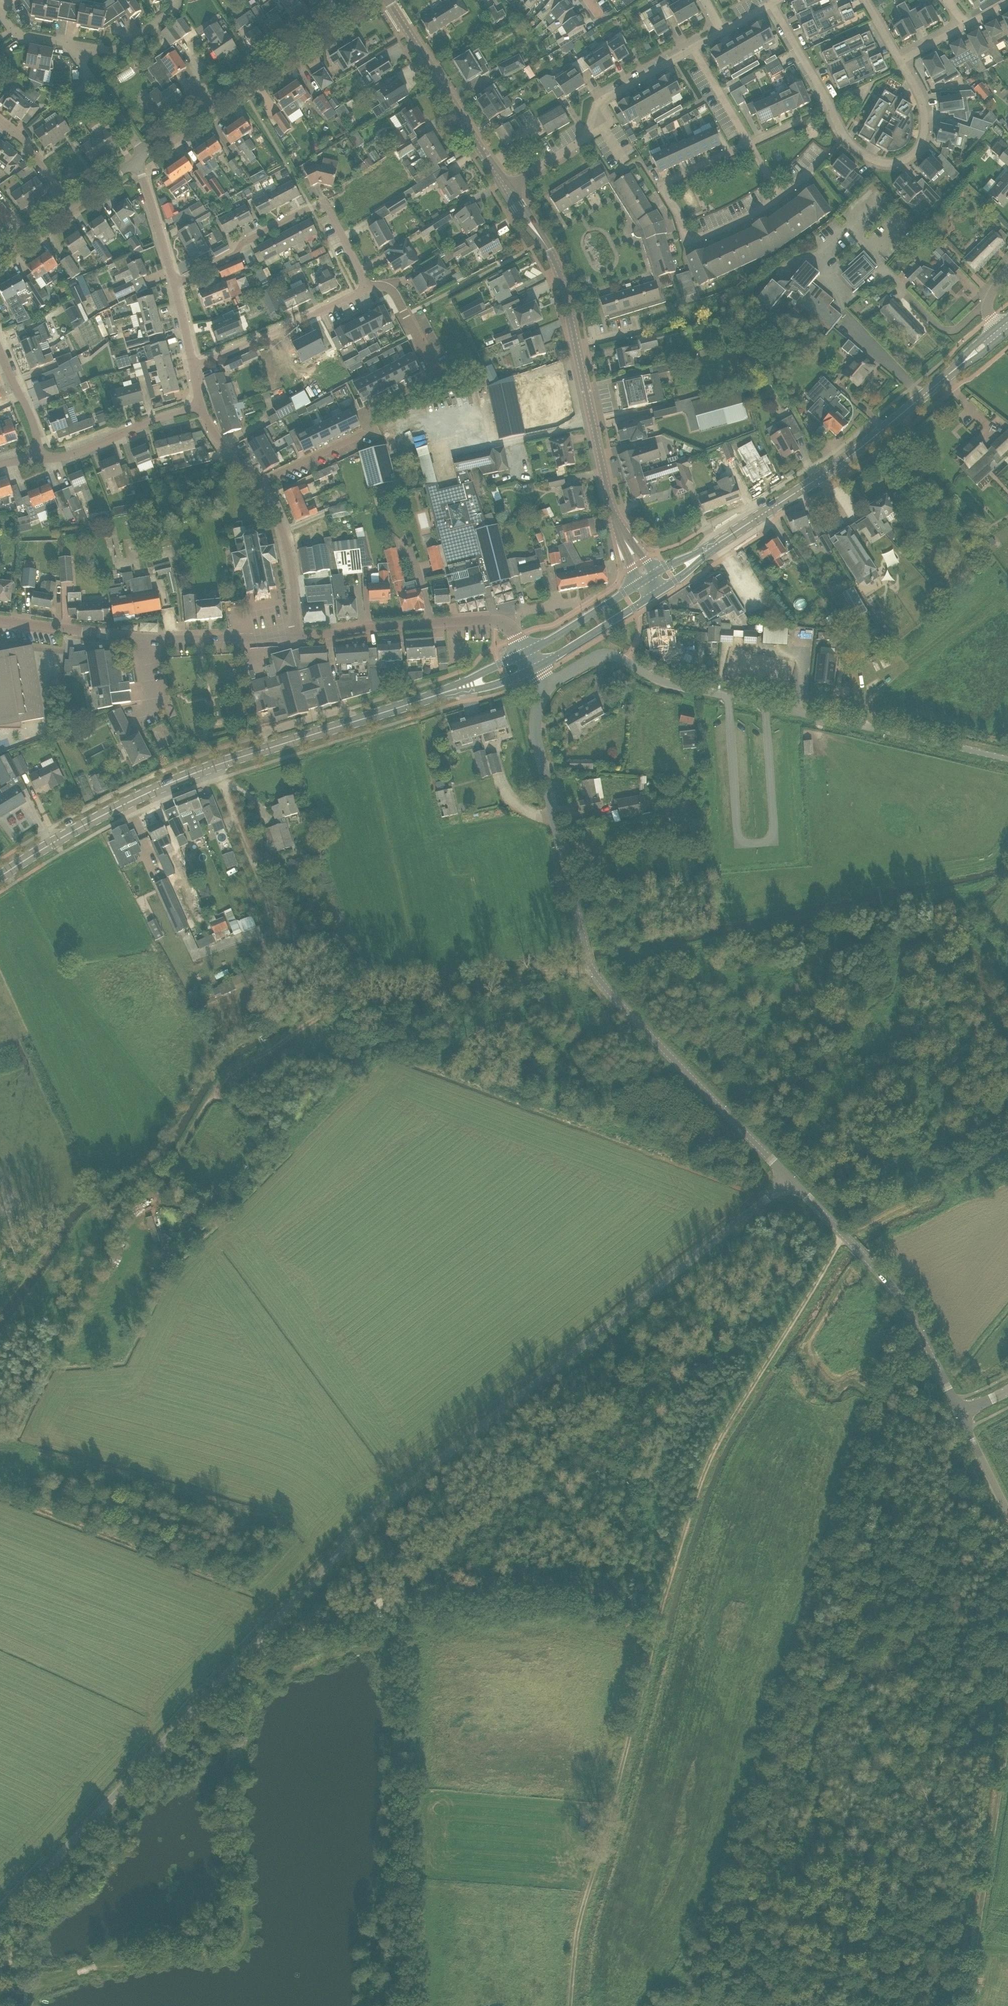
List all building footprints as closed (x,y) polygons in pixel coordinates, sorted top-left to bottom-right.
[(44,21),(48,0),(24,0),(32,12),(32,15),(31,15),(31,16),(36,16),(35,19),(44,21)] [(68,19),(71,4),(61,3),(61,2),(51,0),(48,0),(44,21),(53,22),(53,20),(58,21),(58,20),(58,18),(68,19)] [(112,6),(119,16),(125,11),(130,18),(129,19),(130,19),(132,18),(134,20),(140,13),(139,13),(141,11),(140,11),(132,0),(119,0),(117,2),(112,6)] [(260,7),(265,14),(269,20),(264,23),(266,25),(272,33),(284,25),(277,16),(280,13),(276,7),(277,6),(272,0),(271,0),(260,7)] [(285,8),(284,8),(292,19),(304,11),(297,0),(296,0),(283,0),(280,2),(285,8)] [(431,35),(468,12),(460,0),(453,0),(421,20),(431,35)] [(524,5),(531,10),(538,0),(528,0),(524,5)] [(564,0),(539,0),(546,7),(537,16),(542,21),(551,12),(565,1),(564,0)] [(570,7),(572,6),(567,0),(566,0),(565,1),(551,12),(558,20),(547,28),(552,34),(562,26),(577,17),(570,7)] [(678,2),(688,20),(698,14),(698,13),(697,13),(692,4),(694,4),(692,0),(680,0),(678,2)] [(799,22),(823,11),(822,10),(814,13),(811,7),(819,3),(818,0),(798,0),(791,3),(799,22)] [(831,6),(822,10),(823,11),(846,0),(828,0),(831,6)] [(846,0),(823,11),(827,20),(833,17),(835,21),(841,18),(844,23),(855,18),(846,0)] [(975,9),(986,2),(990,8),(1001,1),(1000,0),(968,0),(975,9)] [(81,28),(90,29),(94,8),(93,8),(94,3),(82,1),(81,6),(71,4),(68,19),(78,21),(77,24),(76,24),(81,25),(81,28)] [(667,5),(661,8),(667,19),(673,16),(678,25),(677,25),(678,25),(688,20),(678,2),(668,7),(667,5)] [(909,12),(904,3),(896,7),(901,17),(898,18),(902,24),(895,27),(896,29),(895,29),(894,30),(898,36),(899,35),(903,41),(915,35),(912,29),(917,26),(909,12)] [(667,19),(661,8),(659,4),(649,10),(653,16),(643,22),(649,33),(653,30),(657,37),(668,31),(668,30),(667,31),(662,22),(667,19)] [(94,8),(90,29),(98,31),(99,29),(104,29),(103,29),(104,26),(119,16),(112,6),(106,10),(94,8)] [(251,10),(260,24),(266,20),(258,6),(251,10)] [(494,6),(488,10),(492,17),(495,23),(506,17),(503,11),(498,14),(494,6)] [(920,6),(909,12),(917,26),(922,24),(925,29),(938,22),(934,16),(935,16),(936,16),(932,9),(931,10),(930,8),(923,12),(920,6)] [(823,11),(799,22),(807,40),(818,35),(816,30),(822,27),(821,23),(827,20),(823,11)] [(587,33),(581,24),(583,23),(579,16),(577,17),(562,26),(567,35),(556,42),(560,48),(587,33)] [(161,33),(171,46),(191,32),(181,18),(161,33)] [(230,23),(236,32),(241,28),(235,19),(230,23)] [(257,29),(261,27),(257,20),(246,28),(250,34),(245,37),(252,47),(264,39),(257,29)] [(989,36),(995,46),(1004,42),(1007,47),(1007,29),(1005,23),(998,27),(995,22),(984,28),(989,36)] [(751,29),(752,30),(752,29),(762,46),(763,46),(764,49),(766,52),(770,49),(766,44),(773,40),(764,24),(763,25),(762,23),(751,29)] [(202,33),(211,46),(209,47),(218,60),(236,48),(225,33),(224,34),(217,24),(202,33)] [(752,29),(752,30),(744,34),(756,54),(764,49),(763,46),(762,46),(752,29)] [(853,37),(845,41),(850,54),(859,50),(862,56),(853,60),(854,61),(877,50),(869,32),(859,36),(853,39),(853,37)] [(967,37),(970,42),(978,56),(986,52),(994,61),(1001,57),(995,46),(989,36),(982,40),(977,32),(967,37)] [(615,37),(606,43),(612,53),(618,62),(628,56),(628,55),(627,55),(622,47),(627,43),(620,33),(615,36),(615,37)] [(744,34),(734,40),(745,60),(756,54),(744,34)] [(343,59),(348,68),(368,55),(358,40),(330,58),(334,64),(343,59)] [(734,40),(722,47),(721,47),(731,64),(730,65),(732,68),(745,60),(734,40)] [(822,53),(830,72),(854,61),(853,60),(845,63),(842,57),(850,54),(845,41),(837,45),(837,46),(832,48),(832,49),(822,53)] [(948,61),(949,62),(955,69),(969,61),(979,74),(986,70),(978,56),(970,42),(963,46),(960,41),(949,47),(955,58),(950,61),(949,60),(948,61)] [(591,53),(592,55),(603,72),(613,65),(607,56),(612,53),(606,43),(605,43),(600,46),(591,53)] [(29,79),(35,82),(42,49),(37,48),(38,47),(30,45),(30,47),(29,47),(30,47),(28,56),(27,56),(23,64),(26,65),(26,66),(25,67),(31,68),(29,79)] [(721,47),(722,47),(721,46),(711,52),(712,54),(711,54),(720,71),(730,65),(731,64),(721,47)] [(182,98),(169,80),(186,68),(175,52),(176,51),(173,47),(155,59),(157,63),(147,70),(148,71),(144,74),(151,84),(155,82),(153,78),(154,77),(165,93),(161,95),(157,90),(143,99),(150,109),(157,105),(163,114),(178,104),(176,102),(182,98)] [(42,49),(35,82),(43,85),(46,71),(50,72),(50,71),(50,70),(53,69),(53,61),(52,61),(53,52),(54,52),(54,51),(53,51),(54,50),(46,48),(46,50),(42,49)] [(877,50),(854,61),(858,70),(864,67),(866,71),(872,68),(875,73),(886,68),(877,50)] [(458,70),(461,75),(462,75),(466,83),(480,75),(481,77),(489,72),(485,65),(481,68),(472,54),(470,55),(469,53),(454,62),(459,70),(458,70)] [(582,58),(576,62),(583,72),(588,69),(594,77),(594,78),(603,72),(592,55),(583,60),(582,58)] [(949,62),(941,66),(935,55),(921,62),(926,71),(925,72),(928,78),(929,77),(931,79),(937,75),(939,79),(942,78),(945,84),(960,75),(955,69),(949,62)] [(497,66),(503,78),(525,68),(519,56),(497,66)] [(379,77),(392,69),(385,59),(375,65),(372,60),(357,69),(362,77),(368,74),(374,83),(381,79),(379,77)] [(767,74),(770,73),(769,71),(780,65),(777,59),(764,67),(767,74)] [(854,61),(830,72),(838,90),(849,85),(847,80),(853,77),(851,73),(858,70),(854,61)] [(569,65),(563,69),(562,71),(565,75),(575,91),(584,84),(578,76),(583,72),(576,62),(571,65),(569,65)] [(769,71),(770,73),(772,77),(783,70),(780,65),(769,71)] [(529,67),(523,70),(527,76),(532,72),(529,67)] [(312,76),(321,91),(333,83),(324,69),(312,76)] [(575,91),(565,75),(562,71),(553,78),(553,77),(547,81),(554,91),(559,88),(565,96),(564,97),(565,97),(575,91)] [(740,81),(743,86),(744,86),(756,79),(753,73),(740,81)] [(659,82),(659,83),(660,82),(670,100),(670,99),(680,94),(671,77),(670,78),(669,76),(659,82)] [(973,77),(967,81),(969,85),(976,82),(973,77)] [(297,81),(285,89),(294,102),(300,98),(303,103),(311,98),(303,86),(301,87),(297,81)] [(387,87),(374,95),(386,114),(398,106),(396,102),(408,95),(399,82),(388,89),(387,87)] [(659,83),(649,88),(661,109),(672,102),(670,99),(670,100),(660,82),(659,83)] [(974,90),(983,101),(991,95),(981,83),(974,90)] [(483,112),(501,101),(503,100),(497,90),(494,84),(483,91),(486,96),(478,101),(477,101),(483,112)] [(801,84),(789,90),(797,109),(809,103),(806,96),(805,96),(803,92),(804,92),(801,84)] [(7,112),(10,115),(22,100),(24,98),(26,96),(19,90),(17,90),(11,85),(3,95),(8,99),(3,106),(8,110),(7,112)] [(72,93),(76,99),(87,91),(83,85),(72,93)] [(741,96),(748,92),(744,86),(743,86),(730,94),(737,106),(745,102),(741,96)] [(66,88),(60,92),(67,95),(76,99),(72,93),(70,94),(66,88)] [(649,88),(639,94),(650,115),(661,109),(649,88)] [(294,102),(285,89),(274,97),(278,104),(277,105),(281,112),(283,111),(287,116),(292,113),(293,115),(300,110),(294,102)] [(789,91),(777,96),(781,105),(785,113),(792,110),(792,109),(796,107),(797,109),(789,90),(788,90),(789,91)] [(874,105),(870,112),(882,119),(886,111),(892,115),(891,118),(891,119),(902,101),(885,91),(879,101),(879,100),(876,106),(874,105)] [(951,98),(938,100),(940,114),(948,112),(949,116),(953,115),(954,118),(967,122),(965,112),(962,113),(960,99),(976,97),(971,91),(950,92),(951,98)] [(639,94),(629,100),(628,100),(640,121),(650,115),(639,94)] [(322,115),(324,113),(327,118),(334,113),(322,95),(313,102),(322,115)] [(22,100),(10,115),(14,118),(16,116),(22,121),(27,114),(32,118),(40,108),(34,103),(35,103),(26,96),(24,98),(22,100)] [(777,96),(765,101),(773,119),(773,118),(773,117),(777,115),(778,116),(785,113),(781,105),(777,96)] [(328,102),(333,110),(339,106),(334,98),(328,102)] [(628,100),(629,100),(628,99),(618,105),(619,107),(618,108),(628,124),(634,120),(637,126),(641,123),(640,121),(628,100)] [(501,101),(483,112),(489,121),(490,121),(498,115),(501,120),(512,114),(509,108),(506,110),(501,101)] [(773,119),(765,101),(754,106),(752,103),(746,106),(751,116),(756,114),(759,118),(761,120),(760,121),(761,124),(773,119)] [(912,107),(902,101),(891,119),(898,123),(895,127),(905,133),(906,133),(904,132),(908,127),(911,129),(911,124),(911,119),(911,114),(908,113),(912,107)] [(57,108),(61,114),(68,110),(63,104),(57,108)] [(344,104),(335,110),(342,121),(351,115),(344,104)] [(396,115),(404,126),(400,128),(404,135),(413,130),(425,123),(416,109),(411,113),(408,107),(396,115)] [(539,120),(548,135),(569,123),(560,107),(539,120)] [(858,136),(875,146),(886,128),(885,128),(883,131),(877,127),(882,119),(870,112),(866,120),(867,121),(864,126),(858,136)] [(273,117),(284,134),(291,129),(280,113),(273,117)] [(59,115),(47,124),(59,142),(65,138),(63,135),(70,131),(59,115)] [(243,119),(233,126),(241,138),(252,131),(243,119)] [(496,131),(505,146),(517,139),(516,138),(522,134),(514,120),(496,131)] [(656,124),(655,123),(644,129),(647,134),(648,133),(652,131),(655,129),(658,128),(656,124)] [(59,142),(47,124),(34,133),(45,148),(51,143),(53,145),(59,142)] [(942,148),(952,151),(953,146),(954,146),(957,134),(978,141),(984,133),(959,125),(957,130),(943,126),(942,130),(939,130),(936,143),(943,144),(942,148)] [(245,143),(241,138),(233,126),(222,133),(231,145),(234,143),(240,153),(242,151),(250,163),(256,159),(251,152),(245,143)] [(886,128),(875,146),(885,152),(888,147),(893,149),(895,146),(899,148),(901,147),(902,146),(903,145),(905,144),(906,143),(907,141),(902,139),(905,133),(895,127),(892,132),(886,128)] [(106,130),(93,139),(105,156),(111,153),(110,150),(117,146),(106,130)] [(387,137),(396,151),(408,143),(408,142),(406,144),(397,130),(387,137)] [(720,145),(713,130),(703,134),(710,150),(720,145)] [(710,150),(703,134),(695,138),(702,154),(710,150)] [(420,142),(413,147),(416,152),(421,149),(425,156),(440,146),(432,135),(424,140),(420,142)] [(214,138),(204,146),(216,164),(219,162),(217,159),(224,153),(214,138)] [(702,154),(695,138),(686,142),(693,157),(702,154)] [(105,156),(93,139),(81,147),(91,163),(98,158),(100,160),(105,156)] [(249,140),(245,143),(251,152),(256,149),(249,140)] [(10,145),(6,142),(4,144),(0,141),(0,157),(10,145)] [(693,157),(686,142),(678,145),(685,161),(693,157)] [(316,143),(310,146),(313,151),(319,148),(316,143)] [(408,143),(396,151),(400,157),(412,149),(408,143)] [(998,159),(1007,168),(1007,150),(1007,149),(1005,150),(997,143),(990,150),(999,158),(998,159)] [(0,157),(0,163),(6,167),(3,171),(9,176),(17,165),(12,161),(17,154),(12,150),(14,148),(10,145),(0,157)] [(685,161),(678,145),(670,149),(677,165),(685,161)] [(216,164),(204,146),(193,153),(203,167),(208,163),(213,170),(218,167),(216,164)] [(429,163),(425,165),(428,170),(429,169),(433,167),(439,164),(447,158),(440,146),(425,156),(429,163)] [(677,165),(670,149),(662,153),(669,168),(677,165)] [(669,168),(662,153),(651,158),(659,173),(669,168)] [(954,169),(941,154),(934,160),(931,157),(918,168),(930,182),(942,170),(952,181),(959,175),(954,169)] [(363,162),(368,168),(373,164),(369,158),(363,162)] [(185,159),(175,166),(182,176),(187,183),(191,180),(187,174),(193,170),(185,159)] [(228,164),(234,173),(235,173),(240,169),(241,169),(235,159),(228,164)] [(832,169),(845,180),(848,177),(850,180),(856,174),(853,171),(855,168),(854,168),(855,167),(856,166),(850,161),(849,162),(850,162),(849,163),(846,160),(844,162),(840,159),(838,162),(837,161),(831,167),(832,167),(833,168),(832,169)] [(19,166),(22,170),(23,171),(29,166),(24,160),(19,166)] [(654,282),(599,299),(605,317),(608,315),(610,319),(666,302),(662,289),(672,286),(669,274),(675,272),(664,234),(667,234),(663,222),(656,210),(653,212),(629,174),(619,180),(616,175),(611,178),(600,161),(550,192),(552,196),(550,198),(559,213),(608,183),(636,227),(635,227),(633,230),(633,233),(634,236),(637,238),(640,238),(641,238),(654,282)] [(357,166),(362,172),(367,169),(363,162),(357,166)] [(318,183),(333,186),(337,170),(317,165),(304,171),(312,186),(318,183)] [(182,176),(175,166),(164,173),(167,177),(162,181),(175,199),(189,190),(185,185),(187,184),(187,183),(182,176)] [(202,188),(208,184),(209,184),(208,183),(199,170),(193,174),(202,188)] [(425,170),(413,178),(417,185),(429,177),(426,171),(425,170)] [(436,183),(438,186),(444,196),(445,195),(450,202),(468,190),(459,177),(454,180),(449,173),(437,181),(436,183)] [(1003,207),(1007,201),(1007,177),(1004,173),(987,193),(1003,207)] [(896,192),(907,204),(922,190),(916,184),(915,185),(904,174),(901,177),(899,176),(895,180),(896,182),(892,185),(897,191),(896,192)] [(257,175),(250,179),(253,185),(260,181),(257,175)] [(429,177),(417,185),(411,188),(415,195),(437,181),(433,175),(429,177)] [(845,190),(851,195),(864,180),(859,175),(845,190)] [(36,178),(24,186),(36,204),(41,200),(40,198),(47,193),(36,178)] [(209,184),(208,184),(219,199),(222,203),(229,199),(231,198),(227,193),(225,194),(214,179),(208,183),(209,184)] [(292,182),(279,189),(286,203),(299,196),(292,182)] [(36,204),(24,186),(11,195),(21,210),(28,206),(30,208),(36,204)] [(748,231),(750,235),(746,237),(744,233),(735,237),(737,241),(732,243),(730,239),(721,243),(723,247),(718,250),(716,246),(707,250),(709,254),(704,256),(702,251),(687,258),(700,286),(715,279),(714,275),(766,252),(767,256),(774,253),(776,252),(781,248),(779,244),(814,219),(817,222),(830,213),(812,187),(799,197),(802,201),(797,204),(795,201),(787,207),(789,210),(785,213),(782,210),(774,215),(777,219),(773,222),(770,218),(765,222),(764,220),(753,226),(754,228),(748,231)] [(923,193),(933,205),(940,199),(934,192),(929,187),(923,193)] [(279,189),(266,195),(273,209),(286,203),(279,189)] [(937,190),(934,192),(940,199),(943,196),(937,190)] [(273,209),(266,195),(253,202),(260,216),(273,209)] [(384,206),(391,217),(408,206),(401,195),(384,206)] [(112,210),(116,215),(111,219),(122,236),(134,227),(134,228),(135,228),(128,218),(135,214),(130,208),(132,206),(128,199),(112,210)] [(188,208),(192,215),(194,218),(206,211),(200,202),(188,208)] [(485,224),(477,211),(479,210),(475,204),(454,217),(466,235),(485,224)] [(11,218),(2,205),(0,207),(0,225),(11,218)] [(175,216),(175,215),(178,214),(177,210),(174,211),(171,205),(166,206),(171,218),(175,216)] [(245,206),(232,213),(239,227),(252,221),(245,206)] [(178,234),(185,247),(202,239),(198,232),(200,230),(197,224),(211,217),(208,210),(206,211),(194,218),(192,215),(187,218),(192,227),(178,234)] [(448,212),(425,227),(429,234),(452,220),(448,212)] [(239,227),(232,213),(219,219),(226,234),(239,227)] [(103,234),(108,241),(115,236),(102,217),(89,226),(97,238),(103,234)] [(309,220),(296,227),(304,241),(317,234),(309,220)] [(369,228),(380,247),(394,240),(383,220),(369,228)] [(296,227),(283,234),(291,248),(304,241),(296,227)] [(429,234),(425,227),(419,230),(423,238),(429,234)] [(1003,242),(1007,237),(1000,230),(995,234),(992,231),(963,259),(975,273),(1005,244),(1003,242)] [(474,244),(475,246),(484,260),(502,250),(493,233),(474,244)] [(79,251),(84,259),(91,254),(86,247),(86,246),(78,234),(65,243),(73,255),(79,251)] [(283,234),(270,240),(278,255),(291,248),(283,234)] [(127,242),(134,251),(141,246),(134,237),(127,242)] [(91,245),(104,263),(112,258),(99,239),(91,245)] [(202,239),(185,247),(192,261),(209,252),(205,245),(202,239)] [(947,243),(943,239),(937,243),(941,248),(947,243)] [(278,255),(270,240),(257,247),(265,261),(278,255)] [(385,253),(388,258),(386,260),(394,272),(401,268),(402,271),(418,261),(405,240),(385,253)] [(447,251),(452,259),(470,249),(465,241),(447,251)] [(226,244),(212,251),(215,257),(229,250),(226,244)] [(438,250),(433,253),(435,258),(437,257),(438,257),(441,255),(438,250)] [(841,276),(853,290),(854,289),(856,291),(864,283),(863,281),(875,270),(874,269),(877,267),(877,266),(863,252),(848,266),(847,267),(849,269),(841,276)] [(49,253),(38,261),(47,274),(58,267),(53,259),(52,259),(49,253)] [(322,277),(315,280),(322,294),(337,287),(329,271),(334,268),(328,254),(318,259),(323,268),(320,269),(321,271),(319,272),(322,277)] [(60,262),(71,279),(81,273),(69,256),(60,262)] [(147,275),(140,261),(132,265),(128,257),(114,264),(116,267),(118,272),(120,271),(123,278),(131,275),(133,281),(142,277),(147,275)] [(412,281),(421,295),(436,286),(432,280),(447,272),(438,257),(437,257),(435,258),(414,271),(418,278),(412,281)] [(52,282),(50,279),(47,274),(38,261),(28,268),(32,274),(32,275),(33,276),(37,281),(41,279),(46,286),(52,282)] [(219,270),(222,277),(243,268),(240,261),(219,270)] [(286,269),(283,271),(285,275),(296,270),(297,271),(301,269),(300,267),(298,263),(291,267),(286,269)] [(771,282),(756,300),(770,311),(783,296),(787,299),(788,297),(796,304),(792,309),(792,310),(790,309),(780,321),(795,333),(805,321),(798,315),(803,310),(829,331),(830,332),(842,317),(841,316),(829,305),(834,300),(818,287),(817,288),(811,284),(819,274),(805,263),(790,281),(790,282),(787,283),(782,283),(779,283),(776,286),(771,282)] [(905,277),(911,282),(922,271),(917,265),(905,277)] [(924,284),(923,284),(927,288),(925,289),(924,291),(925,293),(926,295),(928,295),(930,295),(932,293),(938,299),(957,280),(954,277),(955,276),(949,269),(948,270),(945,267),(932,279),(926,273),(919,279),(924,284)] [(504,276),(495,280),(502,294),(509,291),(508,290),(521,284),(514,270),(503,275),(504,276)] [(677,276),(683,297),(695,293),(688,273),(677,276)] [(50,279),(52,282),(55,286),(62,281),(57,274),(50,279)] [(18,324),(27,320),(29,319),(22,306),(27,303),(26,300),(31,298),(39,310),(45,305),(42,300),(34,287),(34,288),(30,282),(25,285),(20,276),(0,287),(0,292),(18,324)] [(199,293),(206,309),(241,294),(235,279),(199,293)] [(74,280),(66,283),(69,290),(70,290),(77,306),(87,301),(83,293),(80,286),(77,287),(74,280)] [(134,292),(130,283),(113,291),(117,300),(134,292)] [(39,284),(34,287),(42,300),(48,296),(39,284)] [(304,285),(292,291),(299,305),(311,300),(304,285)] [(316,285),(311,288),(313,293),(319,291),(316,285)] [(270,288),(261,292),(267,306),(276,302),(270,288)] [(138,303),(141,313),(141,314),(156,309),(153,297),(150,298),(147,289),(125,300),(127,306),(138,303)] [(299,305),(292,291),(281,296),(288,311),(299,305)] [(509,314),(508,316),(510,321),(512,322),(517,320),(520,327),(526,325),(527,326),(533,323),(533,322),(541,319),(538,311),(539,310),(536,303),(535,304),(535,303),(521,309),(519,305),(516,297),(501,303),(504,311),(507,310),(509,314)] [(880,310),(913,345),(925,334),(892,299),(880,310)] [(480,300),(459,311),(463,320),(484,309),(480,300)] [(75,306),(67,310),(71,317),(78,313),(75,306)] [(394,328),(384,307),(373,312),(382,328),(382,329),(384,333),(394,328)] [(142,319),(144,325),(160,321),(156,309),(141,314),(141,313),(136,315),(138,320),(142,319)] [(225,322),(213,327),(218,341),(239,332),(242,331),(236,317),(235,317),(233,312),(233,311),(222,316),(222,317),(223,317),(225,322)] [(382,328),(373,312),(364,317),(372,333),(382,329),(382,328)] [(372,333),(364,317),(354,322),(363,338),(368,336),(370,340),(375,338),(372,333)] [(116,329),(113,321),(112,318),(105,320),(109,335),(117,333),(116,329)] [(160,321),(144,325),(144,326),(139,327),(142,338),(138,339),(125,343),(127,349),(150,343),(148,338),(163,333),(160,321)] [(363,338),(354,322),(345,327),(353,343),(363,338)] [(21,343),(26,357),(41,351),(39,346),(47,343),(46,341),(51,339),(45,323),(27,334),(29,340),(21,343)] [(353,343),(345,327),(335,332),(337,337),(332,340),(338,351),(343,348),(353,343)] [(511,338),(508,331),(494,337),(497,344),(511,338)] [(657,348),(656,340),(678,335),(677,331),(639,340),(642,351),(657,348)] [(306,338),(304,338),(314,357),(325,351),(316,332),(312,334),(311,333),(305,336),(306,338)] [(520,345),(517,336),(516,336),(511,338),(511,339),(501,343),(504,351),(520,345)] [(517,351),(523,367),(533,363),(531,358),(545,354),(540,337),(523,343),(525,348),(517,351)] [(296,342),(293,344),(302,363),(314,357),(304,338),(303,339),(302,338),(296,341),(296,342)] [(861,352),(846,340),(840,348),(847,354),(848,354),(854,359),(841,373),(857,386),(874,366),(866,360),(860,354),(861,352)] [(150,347),(154,360),(169,355),(169,353),(170,353),(171,351),(170,348),(168,347),(167,348),(166,343),(150,347)] [(373,345),(368,348),(371,354),(376,351),(373,345)] [(698,349),(700,357),(713,354),(711,346),(698,349)] [(285,365),(275,347),(265,352),(268,357),(262,360),(272,393),(283,387),(275,371),(285,365)] [(616,352),(620,369),(637,366),(636,359),(640,358),(637,347),(616,352)] [(363,350),(358,353),(361,359),(366,356),(363,350)] [(41,351),(26,357),(31,370),(46,364),(54,361),(51,354),(43,357),(41,351)] [(55,359),(58,367),(69,361),(69,362),(73,360),(70,353),(55,359)] [(139,363),(137,355),(131,357),(133,365),(139,363)] [(154,360),(157,372),(173,367),(169,355),(154,360)] [(402,360),(411,377),(411,378),(420,373),(410,355),(402,360)] [(128,356),(116,359),(118,369),(131,366),(128,356)] [(222,364),(226,373),(243,365),(240,357),(222,364)] [(351,359),(344,363),(347,369),(354,366),(351,359)] [(402,360),(394,364),(403,381),(411,377),(402,360)] [(69,361),(58,367),(59,368),(54,370),(57,379),(34,388),(40,401),(50,397),(52,404),(77,394),(78,393),(75,387),(76,387),(75,384),(59,390),(56,382),(74,375),(69,362),(69,361)] [(136,377),(143,375),(148,374),(145,362),(133,366),(134,369),(135,373),(136,377)] [(394,364),(386,368),(395,385),(403,381),(394,364)] [(616,383),(622,407),(627,405),(628,409),(664,401),(658,375),(669,372),(667,365),(667,364),(651,368),(652,375),(616,383)] [(771,364),(763,369),(767,375),(775,370),(771,364)] [(492,365),(483,369),(491,385),(499,382),(492,365)] [(159,376),(161,383),(176,379),(175,377),(176,376),(177,375),(176,372),(175,371),(174,372),(173,367),(157,372),(151,373),(152,378),(159,376)] [(386,368),(378,373),(387,389),(395,385),(386,368)] [(223,373),(205,379),(213,403),(215,409),(216,411),(233,405),(234,406),(238,404),(232,386),(227,387),(226,385),(227,385),(226,383),(223,373)] [(378,373),(370,377),(379,393),(387,389),(378,373)] [(143,375),(147,387),(152,386),(148,374),(143,375)] [(491,385),(487,387),(499,440),(525,435),(514,385),(513,376),(499,382),(491,385)] [(370,377),(363,381),(362,381),(371,398),(372,397),(379,393),(370,377)] [(819,399),(807,412),(821,424),(820,425),(820,426),(816,430),(817,431),(822,436),(827,431),(828,432),(830,430),(836,436),(847,424),(843,420),(849,413),(838,403),(841,401),(836,397),(840,393),(823,377),(811,391),(819,399)] [(176,379),(161,383),(164,396),(179,391),(176,379)] [(372,398),(372,397),(371,398),(362,381),(363,381),(362,380),(354,385),(363,403),(372,398)] [(89,388),(87,382),(80,385),(83,391),(89,388)] [(138,384),(124,388),(129,406),(143,402),(138,384)] [(152,386),(147,387),(150,400),(155,398),(152,386)] [(129,406),(124,388),(110,392),(115,410),(129,406)] [(700,397),(674,403),(677,414),(683,412),(686,415),(691,433),(699,431),(700,433),(748,420),(739,389),(701,400),(700,397)] [(330,396),(324,399),(326,403),(327,405),(333,402),(330,396)] [(272,407),(276,414),(279,420),(296,411),(288,398),(272,407)] [(152,402),(154,408),(163,405),(161,399),(152,402)] [(674,403),(652,409),(654,419),(677,414),(674,403)] [(233,405),(216,411),(223,435),(233,432),(241,429),(238,420),(243,418),(238,404),(234,406),(233,405)] [(354,404),(340,410),(342,415),(343,414),(350,431),(360,426),(352,410),(356,408),(354,404)] [(56,432),(59,439),(93,427),(90,419),(73,425),(66,405),(48,412),(50,418),(48,419),(49,421),(47,421),(49,427),(51,426),(53,433),(56,432)] [(96,417),(99,425),(112,420),(109,412),(96,417)] [(343,414),(342,415),(333,419),(341,435),(350,431),(343,414)] [(634,422),(617,426),(621,441),(630,439),(631,442),(647,438),(644,428),(653,426),(650,416),(634,420),(634,422)] [(799,450),(791,436),(800,431),(792,416),(774,425),(776,430),(768,434),(770,437),(769,438),(777,451),(778,451),(782,460),(793,454),(792,454),(799,450)] [(333,419),(324,423),(332,439),(341,435),(333,419)] [(7,444),(18,440),(11,420),(0,424),(7,444)] [(332,439),(324,423),(315,428),(323,444),(332,439)] [(306,432),(304,427),(294,432),(304,453),(313,448),(306,432)] [(306,432),(313,448),(323,444),(315,428),(306,432)] [(269,445),(269,446),(274,444),(265,429),(252,436),(255,441),(248,445),(253,454),(269,445)] [(965,464),(961,468),(976,485),(992,470),(988,466),(994,460),(992,457),(996,454),(1000,458),(1007,451),(1007,430),(991,446),(992,446),(986,452),(974,439),(968,445),(969,446),(958,456),(965,464)] [(183,453),(186,468),(210,462),(208,454),(206,454),(205,449),(196,451),(191,434),(179,437),(183,453)] [(171,456),(183,453),(179,437),(167,440),(171,456)] [(575,464),(572,451),(573,450),(570,437),(549,442),(552,458),(554,457),(557,468),(575,464)] [(158,459),(171,456),(167,440),(155,443),(158,459)] [(720,446),(726,461),(734,458),(729,443),(720,446)] [(752,443),(745,447),(762,477),(764,476),(765,478),(772,474),(768,466),(771,464),(766,456),(761,459),(752,443)] [(642,474),(639,465),(660,459),(655,444),(618,456),(626,482),(632,501),(649,496),(645,484),(656,481),(656,479),(678,472),(675,464),(642,474)] [(269,445),(253,454),(258,463),(274,454),(269,446),(269,445)] [(358,453),(367,489),(396,482),(386,445),(358,453)] [(132,452),(137,466),(152,460),(146,447),(132,452)] [(504,447),(462,456),(467,471),(479,468),(482,475),(497,472),(498,473),(509,470),(504,447)] [(745,447),(738,451),(747,467),(743,469),(747,478),(749,476),(753,484),(761,480),(759,478),(762,477),(745,447)] [(279,464),(274,454),(258,463),(264,472),(279,464)] [(511,579),(510,578),(506,561),(497,525),(487,528),(467,471),(462,456),(452,458),(458,485),(439,490),(437,483),(425,486),(439,540),(441,540),(448,567),(448,566),(450,575),(447,576),(450,587),(450,586),(453,585),(457,601),(485,594),(483,584),(490,582),(491,584),(490,581),(509,577),(510,580),(511,579)] [(675,464),(681,477),(689,474),(687,468),(692,466),(689,458),(675,464)] [(129,471),(130,470),(129,468),(128,468),(127,464),(119,468),(116,459),(100,465),(106,481),(113,478),(118,490),(133,484),(129,471)] [(311,475),(315,482),(340,470),(336,464),(311,475)] [(138,468),(130,470),(129,471),(133,484),(142,480),(138,468)] [(68,478),(75,494),(81,492),(82,493),(90,490),(82,472),(68,478)] [(548,480),(549,488),(565,485),(563,476),(548,480)] [(698,499),(700,504),(703,513),(740,499),(732,478),(724,482),(726,488),(720,491),(698,499)] [(0,483),(0,493),(2,498),(4,506),(10,504),(7,496),(13,495),(8,480),(0,483)] [(284,494),(290,508),(303,502),(300,495),(309,492),(306,484),(297,488),(284,494)] [(672,488),(674,496),(687,493),(684,484),(672,488)] [(337,487),(340,495),(346,492),(343,485),(337,487)] [(50,486),(39,490),(47,510),(52,508),(50,502),(55,500),(53,495),(50,486)] [(562,491),(565,504),(559,505),(562,514),(584,509),(581,495),(583,494),(581,487),(562,491)] [(32,506),(26,509),(32,522),(39,519),(37,515),(47,511),(47,510),(39,490),(28,494),(31,504),(32,506)] [(65,515),(72,513),(67,501),(62,491),(56,493),(65,515)] [(13,497),(16,506),(17,507),(23,505),(20,495),(13,497)] [(885,534),(885,535),(892,531),(887,523),(884,525),(881,521),(896,512),(886,496),(868,508),(872,514),(867,517),(880,538),(885,534)] [(67,501),(72,513),(77,525),(112,518),(108,510),(84,515),(82,509),(77,497),(67,501)] [(303,502),(290,508),(296,522),(309,516),(318,513),(314,505),(306,508),(303,502)] [(329,508),(330,515),(350,511),(348,504),(329,508)] [(537,512),(539,519),(549,516),(545,510),(537,512)] [(801,539),(805,547),(816,543),(809,527),(803,510),(786,516),(792,533),(797,532),(800,539),(801,539)] [(29,517),(17,519),(18,526),(27,524),(30,523),(29,520),(29,517)] [(559,553),(549,554),(551,566),(554,565),(556,575),(559,592),(578,588),(607,583),(605,566),(594,568),(592,561),(582,563),(571,542),(591,537),(586,520),(562,526),(555,527),(563,544),(557,547),(559,553)] [(233,530),(238,554),(231,555),(235,572),(241,570),(246,595),(247,595),(248,594),(254,593),(256,600),(255,601),(256,602),(257,600),(269,598),(270,599),(271,598),(270,597),(268,590),(274,589),(275,589),(276,588),(275,580),(272,564),(276,563),(277,563),(278,562),(275,546),(274,546),(272,537),(266,539),(265,535),(264,535),(263,532),(254,526),(233,530)] [(830,540),(836,548),(860,584),(864,582),(866,586),(880,577),(875,570),(876,570),(848,528),(830,540)] [(364,531),(357,533),(358,540),(366,539),(364,531)] [(41,532),(32,533),(34,541),(42,539),(41,532)] [(543,541),(540,533),(535,535),(539,543),(543,541)] [(834,550),(825,534),(818,538),(827,554),(834,550)] [(312,547),(299,549),(303,574),(330,570),(331,577),(332,577),(332,576),(338,575),(334,553),(331,537),(324,539),(325,545),(312,547)] [(992,538),(986,542),(990,548),(995,544),(992,538)] [(366,539),(358,540),(359,550),(361,567),(371,566),(366,539)] [(778,559),(786,554),(777,539),(758,552),(763,559),(767,557),(776,571),(783,566),(778,559)] [(439,547),(428,550),(430,560),(433,572),(448,568),(445,556),(442,546),(439,547)] [(600,556),(596,557),(597,560),(606,558),(605,555),(604,555),(602,547),(598,548),(600,556)] [(790,551),(795,560),(797,559),(800,556),(795,548),(790,551)] [(396,549),(385,551),(390,573),(393,583),(394,583),(397,596),(399,596),(403,612),(415,609),(416,612),(424,609),(422,600),(419,589),(418,590),(417,584),(416,581),(405,584),(404,581),(396,549)] [(338,575),(332,576),(332,577),(333,588),(334,600),(336,600),(338,618),(357,616),(356,607),(355,598),(350,598),(349,586),(344,587),(343,576),(362,574),(361,567),(359,550),(334,553),(338,575)] [(515,559),(506,561),(510,578),(519,576),(522,584),(530,582),(530,580),(542,577),(538,564),(536,556),(526,559),(528,565),(517,567),(515,559)] [(58,558),(60,583),(73,582),(71,557),(58,558)] [(33,569),(34,562),(24,561),(24,569),(23,569),(21,587),(35,589),(37,570),(33,569)] [(165,575),(170,594),(177,593),(172,573),(171,573),(169,562),(154,566),(156,577),(165,575)] [(10,602),(11,592),(13,593),(14,586),(20,587),(22,576),(12,575),(12,573),(7,572),(6,578),(0,577),(0,601),(10,602)] [(121,588),(107,590),(110,600),(112,608),(113,618),(161,610),(159,600),(158,591),(153,592),(150,576),(134,579),(132,572),(122,574),(123,581),(123,584),(120,584),(121,588)] [(390,598),(389,584),(388,572),(378,572),(378,581),(379,581),(379,585),(369,585),(370,601),(390,600),(390,598)] [(107,590),(115,587),(111,575),(102,578),(107,590)] [(726,582),(724,583),(720,576),(691,594),(708,621),(718,615),(720,618),(729,614),(726,610),(738,602),(732,592),(726,582)] [(932,585),(939,593),(946,587),(939,579),(932,585)] [(33,592),(33,595),(31,605),(52,609),(56,583),(47,582),(44,582),(41,584),(39,593),(33,592)] [(433,587),(434,592),(434,604),(450,603),(449,590),(445,590),(445,586),(433,587)] [(310,605),(303,606),(304,623),(331,621),(330,602),(334,602),(334,600),(333,588),(306,590),(306,587),(305,587),(306,590),(307,603),(310,603),(310,605)] [(853,587),(842,593),(852,612),(864,605),(853,587)] [(77,616),(77,622),(104,621),(104,617),(110,617),(109,603),(103,604),(103,603),(81,604),(81,593),(68,594),(69,616),(77,616)] [(183,594),(184,612),(185,611),(186,621),(198,620),(198,621),(222,618),(220,601),(196,603),(195,596),(192,596),(192,593),(183,594)] [(648,613),(650,627),(659,626),(660,629),(666,628),(664,611),(648,613)] [(825,619),(827,626),(836,621),(833,615),(825,619)] [(900,616),(881,631),(884,635),(903,620),(900,616)] [(720,628),(719,643),(733,644),(733,630),(730,630),(731,623),(720,622),(720,628)] [(659,626),(650,627),(653,649),(668,646),(669,648),(676,647),(673,628),(666,629),(666,628),(660,629),(659,626)] [(708,642),(719,643),(720,628),(709,627),(708,642)] [(743,644),(756,645),(757,632),(744,631),(743,644)] [(762,645),(787,646),(788,633),(763,631),(762,645)] [(829,638),(829,640),(836,640),(836,646),(844,646),(843,641),(845,640),(843,633),(818,633),(818,642),(824,643),(824,638),(829,638)] [(434,639),(420,640),(421,659),(435,658),(434,639)] [(421,659),(420,640),(405,641),(407,660),(421,659)] [(402,661),(401,642),(377,644),(378,649),(368,650),(370,669),(386,668),(385,662),(402,661)] [(339,681),(336,681),(342,701),(372,692),(371,680),(370,669),(368,650),(368,645),(335,647),(336,665),(338,665),(339,681)] [(268,677),(250,682),(255,702),(256,702),(259,712),(275,708),(274,702),(273,698),(281,696),(281,697),(282,697),(284,703),(278,704),(280,712),(274,714),(276,722),(278,721),(289,718),(306,713),(308,712),(308,710),(318,707),(318,708),(320,707),(337,703),(339,702),(328,664),(327,662),(326,647),(307,648),(300,649),(300,652),(292,654),(291,651),(280,654),(274,664),(265,667),(267,675),(268,677)] [(437,648),(439,664),(447,664),(446,647),(437,648)] [(8,650),(0,650),(0,729),(21,729),(21,723),(44,719),(32,649),(8,653),(8,650)] [(80,665),(81,674),(89,673),(92,690),(93,690),(96,709),(97,708),(97,709),(113,707),(113,705),(131,702),(129,692),(131,691),(130,684),(134,683),(132,668),(127,669),(125,669),(125,664),(119,665),(117,651),(104,653),(104,652),(87,655),(88,664),(80,665)] [(834,664),(835,656),(818,654),(815,682),(832,684),(832,683),(830,683),(832,664),(834,664)] [(579,709),(581,712),(565,721),(573,736),(581,732),(580,729),(604,715),(595,700),(579,709)] [(107,715),(133,767),(151,757),(139,734),(134,736),(120,708),(107,715)] [(502,709),(474,717),(480,736),(482,735),(484,743),(496,740),(494,731),(507,727),(502,709)] [(679,721),(692,724),(695,715),(682,712),(679,721)] [(480,736),(474,717),(448,724),(454,743),(460,741),(462,746),(473,743),(471,738),(480,736)] [(679,732),(680,738),(681,738),(683,750),(698,748),(695,730),(679,732)] [(20,776),(8,753),(0,757),(0,767),(8,783),(20,776)] [(485,757),(487,763),(488,765),(497,762),(494,754),(485,757)] [(12,760),(20,776),(29,771),(21,755),(12,760)] [(29,775),(31,780),(36,789),(44,785),(43,784),(48,781),(51,788),(64,782),(54,763),(52,759),(41,764),(43,768),(29,775)] [(584,768),(584,770),(592,770),(592,761),(570,761),(570,768),(584,768)] [(488,765),(487,763),(478,766),(481,778),(491,775),(488,765)] [(105,787),(101,778),(98,780),(96,775),(90,778),(96,791),(105,787)] [(579,803),(581,812),(601,808),(599,798),(596,799),(593,780),(583,782),(586,801),(579,803)] [(0,794),(0,816),(0,817),(20,805),(18,802),(24,798),(15,785),(9,789),(7,786),(0,790),(2,793),(0,794)] [(457,814),(451,789),(435,792),(441,818),(457,814)] [(222,820),(215,804),(210,806),(207,798),(202,800),(202,801),(199,802),(196,792),(173,801),(180,817),(183,825),(187,823),(191,832),(188,833),(192,842),(204,837),(203,834),(194,813),(202,810),(208,826),(222,820)] [(616,800),(620,819),(643,814),(640,796),(616,800)] [(264,830),(268,840),(263,842),(267,852),(276,849),(277,852),(294,846),(284,818),(298,814),(292,797),(279,801),(280,805),(272,808),(278,825),(264,830)] [(184,834),(176,817),(168,821),(176,838),(180,848),(188,844),(185,837),(184,837),(183,835),(184,834)] [(147,829),(151,838),(153,842),(156,848),(163,845),(160,839),(168,835),(162,822),(147,829)] [(116,840),(114,841),(119,851),(118,851),(125,867),(136,861),(129,846),(134,844),(125,826),(112,832),(116,840)] [(222,856),(227,869),(238,865),(233,852),(222,856)] [(159,859),(166,873),(176,868),(169,854),(159,859)] [(290,866),(303,862),(300,854),(288,858),(290,866)] [(180,908),(167,879),(156,884),(169,913),(180,908)] [(210,923),(214,934),(228,928),(223,918),(210,923)] [(148,923),(152,932),(152,931),(160,928),(155,920),(148,923)] [(229,923),(234,935),(240,933),(235,921),(229,923)] [(196,942),(199,949),(216,942),(212,934),(196,942)] [(217,986),(222,996),(236,990),(231,979),(217,986)] [(154,1242),(160,1240),(153,1215),(146,1217),(154,1242)] [(151,1266),(162,1273),(167,1265),(155,1258),(151,1266)] [(291,1658),(293,1664),(303,1661),(301,1654),(291,1658)] [(11,1998),(10,2004),(18,2004),(19,1987),(11,1987),(11,1995),(9,1995),(9,1998),(11,1998)]
